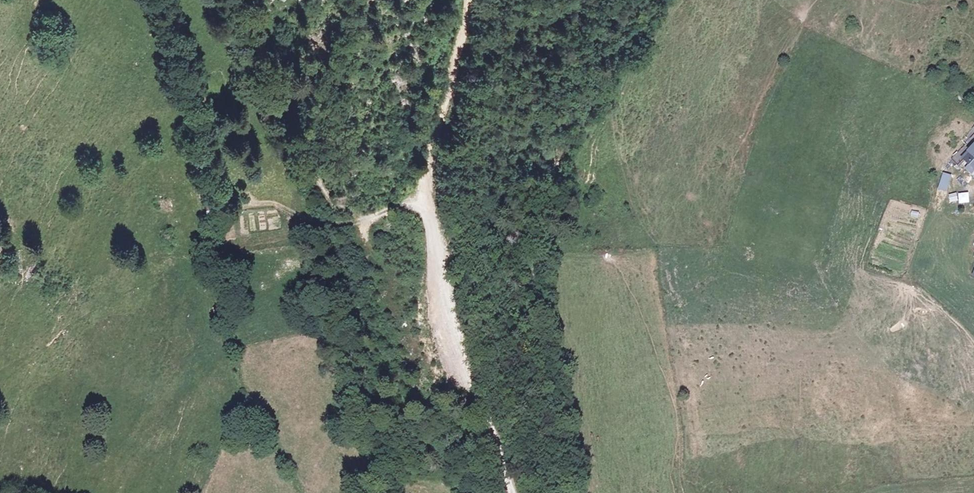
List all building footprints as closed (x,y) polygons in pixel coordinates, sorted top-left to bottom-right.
[(947,160),(951,164),(956,168),(965,159),(973,168),(973,134),(947,160)] [(958,205),(968,203),(965,190),(955,192),(958,205)]
